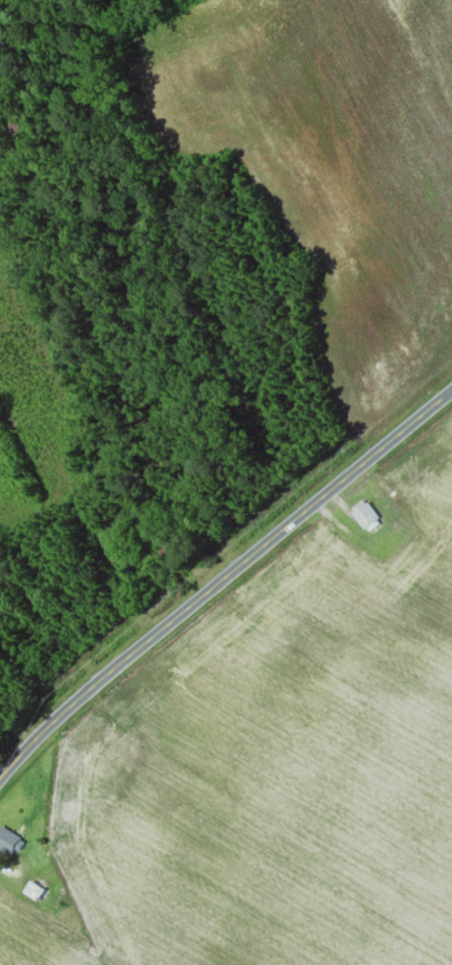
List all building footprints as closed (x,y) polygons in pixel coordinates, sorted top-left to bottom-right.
[(377,519),(365,502),(350,512),(361,530),(377,519)] [(22,844),(1,826),(0,827),(0,852),(9,860),(22,844)] [(46,887),(33,877),(22,894),(35,903),(46,887)]
